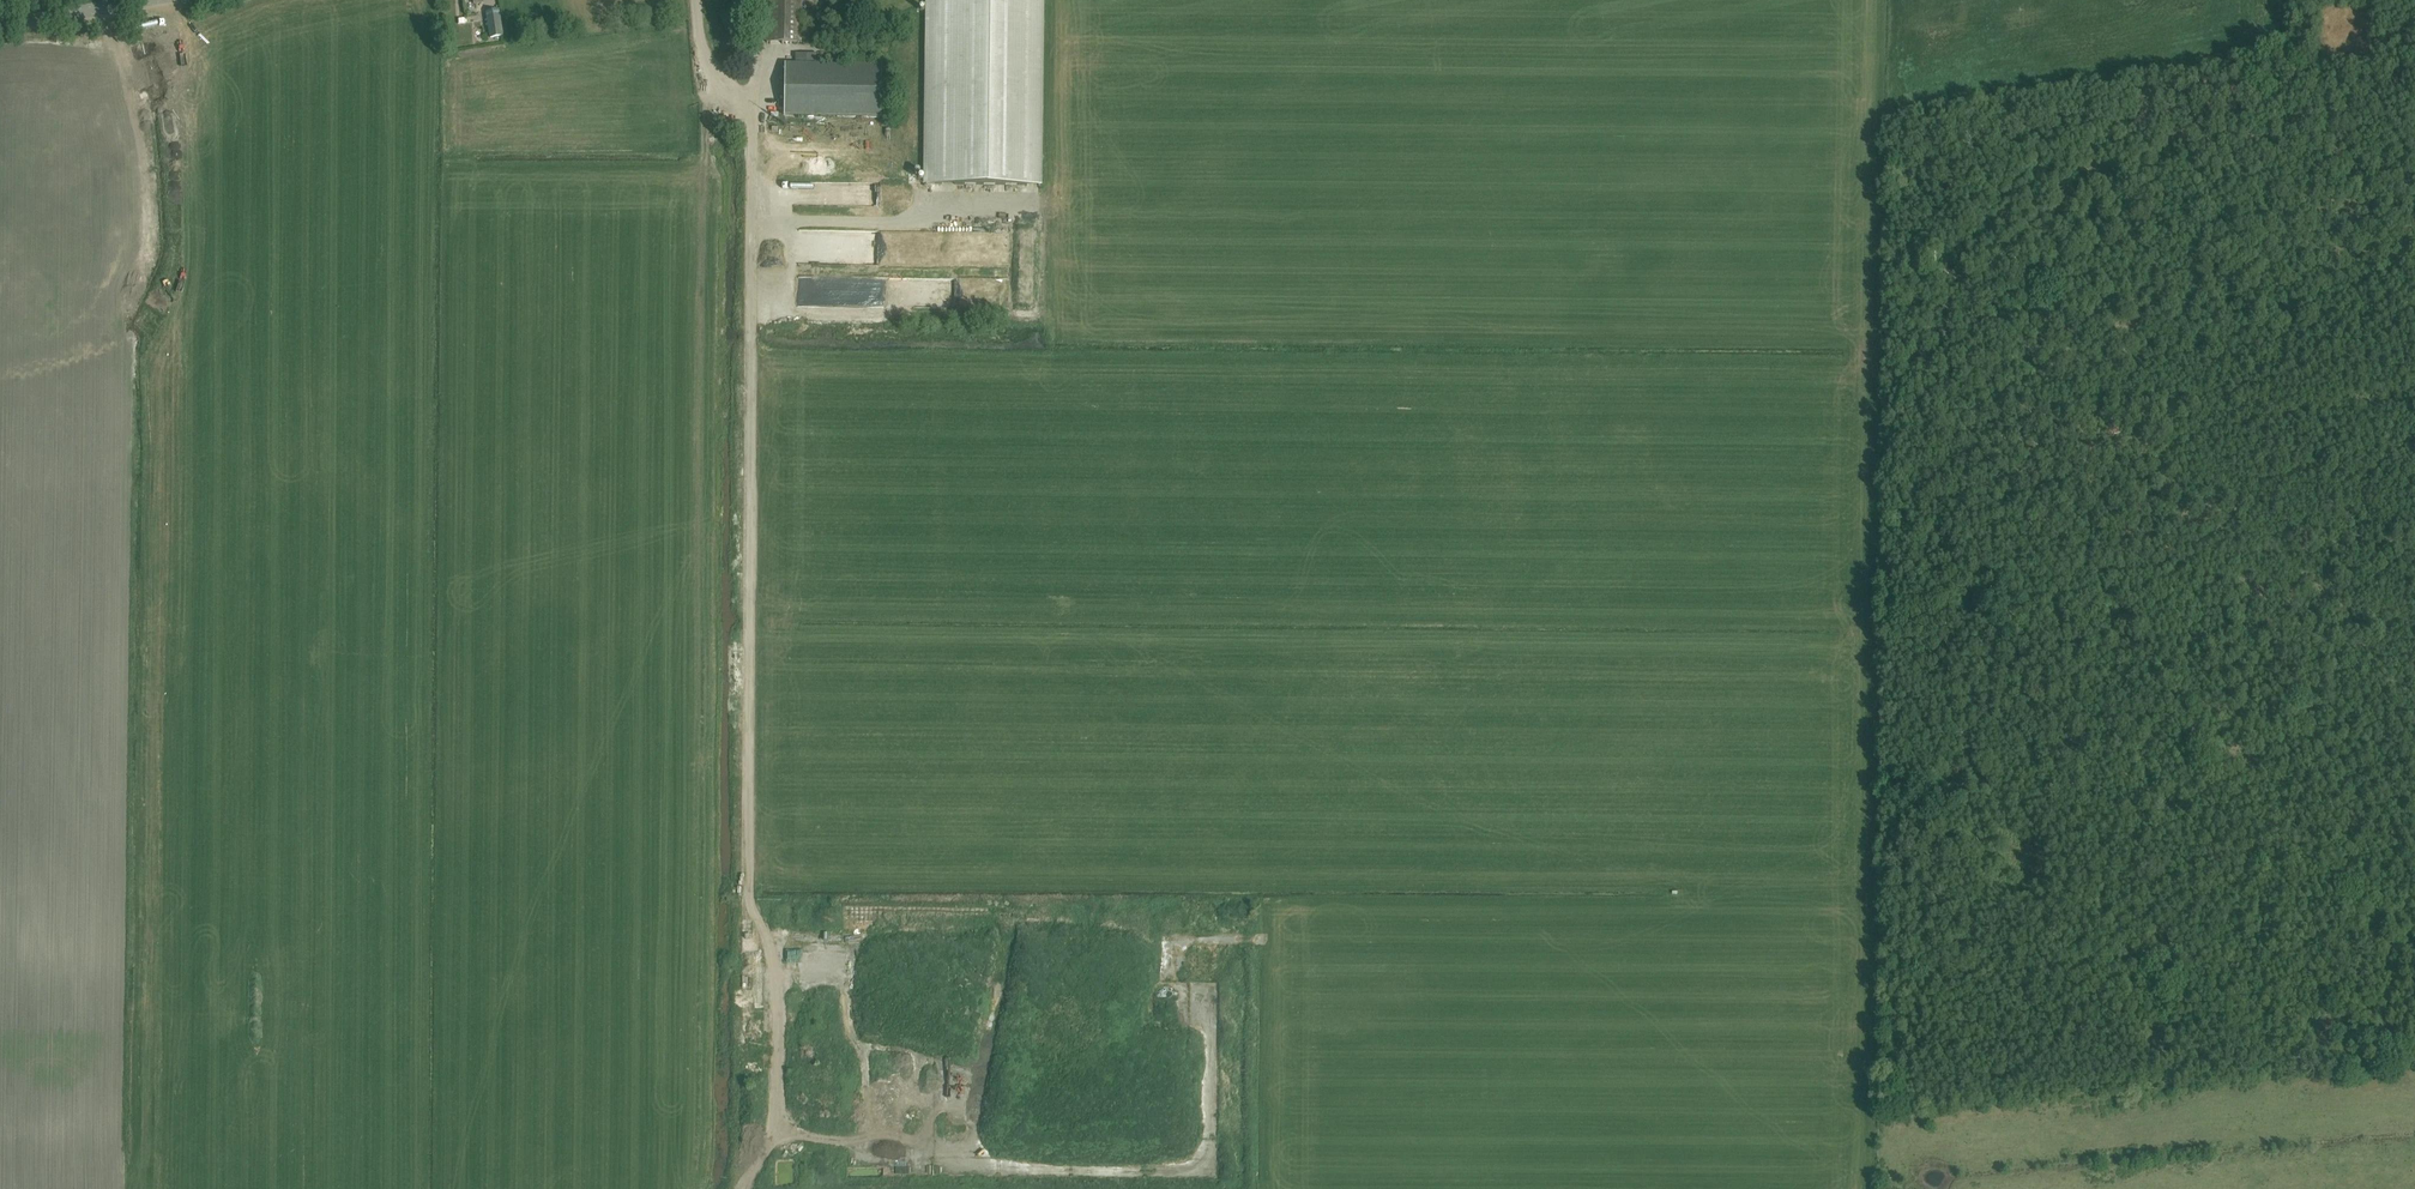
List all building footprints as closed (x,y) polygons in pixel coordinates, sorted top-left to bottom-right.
[(922,184),(1035,187),(1040,0),(926,0),(922,184)] [(504,37),(499,11),(486,13),(490,39),(504,37)] [(480,43),(487,38),(482,29),(474,34),(480,43)] [(880,66),(783,64),(782,114),(880,115),(880,66)] [(1151,1009),(1137,1017),(1143,1028),(1157,1019),(1151,1009)]
